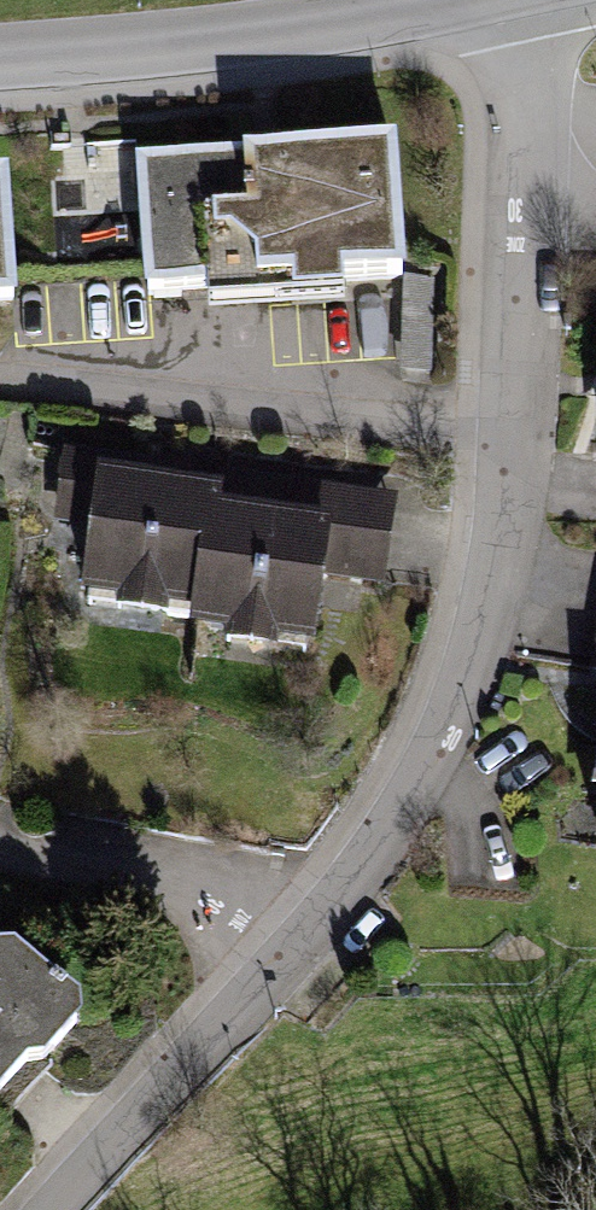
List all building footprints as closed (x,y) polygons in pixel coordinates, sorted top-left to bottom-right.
[(148,167),(157,298),(410,281),(401,149),(148,167)] [(0,173),(0,311),(25,309),(15,172),(0,173)] [(206,494),(86,474),(65,602),(300,641),(310,577),(381,589),(395,499),(210,468),(206,494)] [(582,864),(595,867),(595,778),(582,864)] [(14,1124),(91,1040),(89,1018),(24,960),(0,961),(0,1125),(14,1124)]
